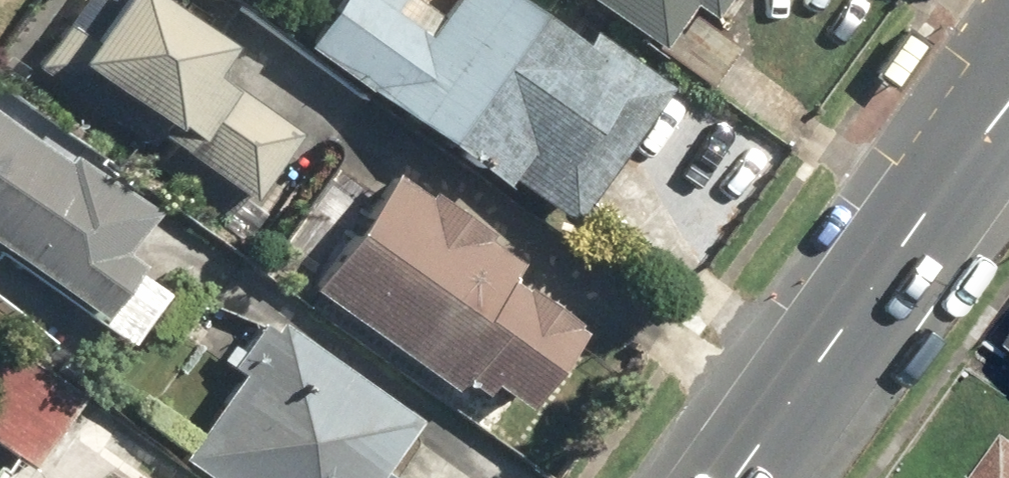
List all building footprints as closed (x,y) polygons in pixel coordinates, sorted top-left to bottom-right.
[(236,194),(283,126),(196,67),(216,39),(160,0),(76,0),(31,66),(138,139),(143,131),(236,194)] [(492,180),(497,174),(561,220),(660,83),(586,30),(577,43),(517,0),(444,0),(433,15),(412,0),(332,0),(301,43),(492,180)] [(647,44),(678,0),(585,0),(647,44)] [(699,14),(709,0),(678,0),(699,14)] [(923,42),(900,26),(867,74),(890,90),(923,42)] [(94,312),(129,261),(111,249),(142,206),(66,153),(62,158),(0,116),(0,247),(94,312)] [(302,285),(444,386),(451,377),(471,391),(480,378),(515,403),(570,327),(496,275),(508,258),(384,170),(302,285)] [(209,477),(365,477),(411,414),(272,313),(172,451),(209,477)] [(29,461),(77,395),(4,343),(0,349),(0,441),(9,447),(0,460),(0,477),(40,477),(29,461)] [(1007,428),(971,477),(1008,477),(1008,430),(1007,428)] [(121,468),(113,477),(135,477),(121,468)]
